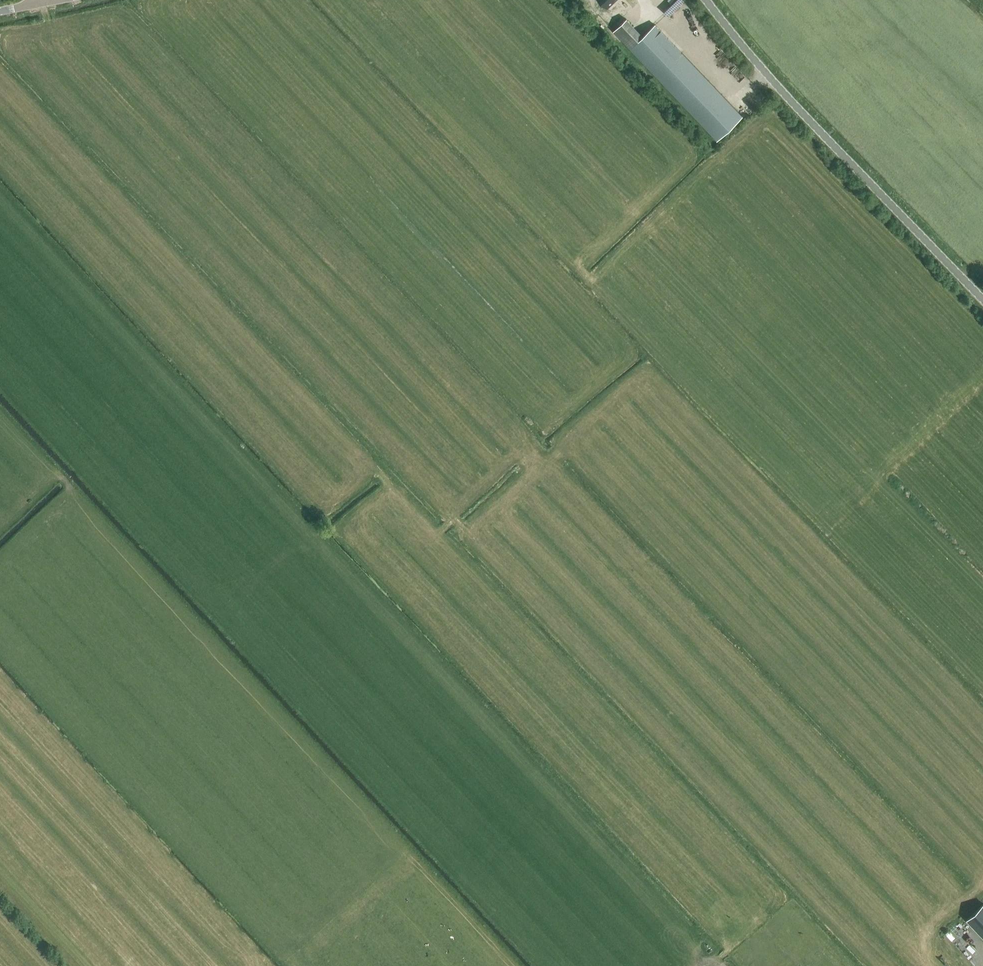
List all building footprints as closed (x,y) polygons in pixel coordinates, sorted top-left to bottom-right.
[(621,39),(633,28),(626,20),(614,32),(621,39)] [(742,117),(655,26),(631,49),(718,140),(742,117)] [(968,919),(982,936),(982,905),(968,919)]
